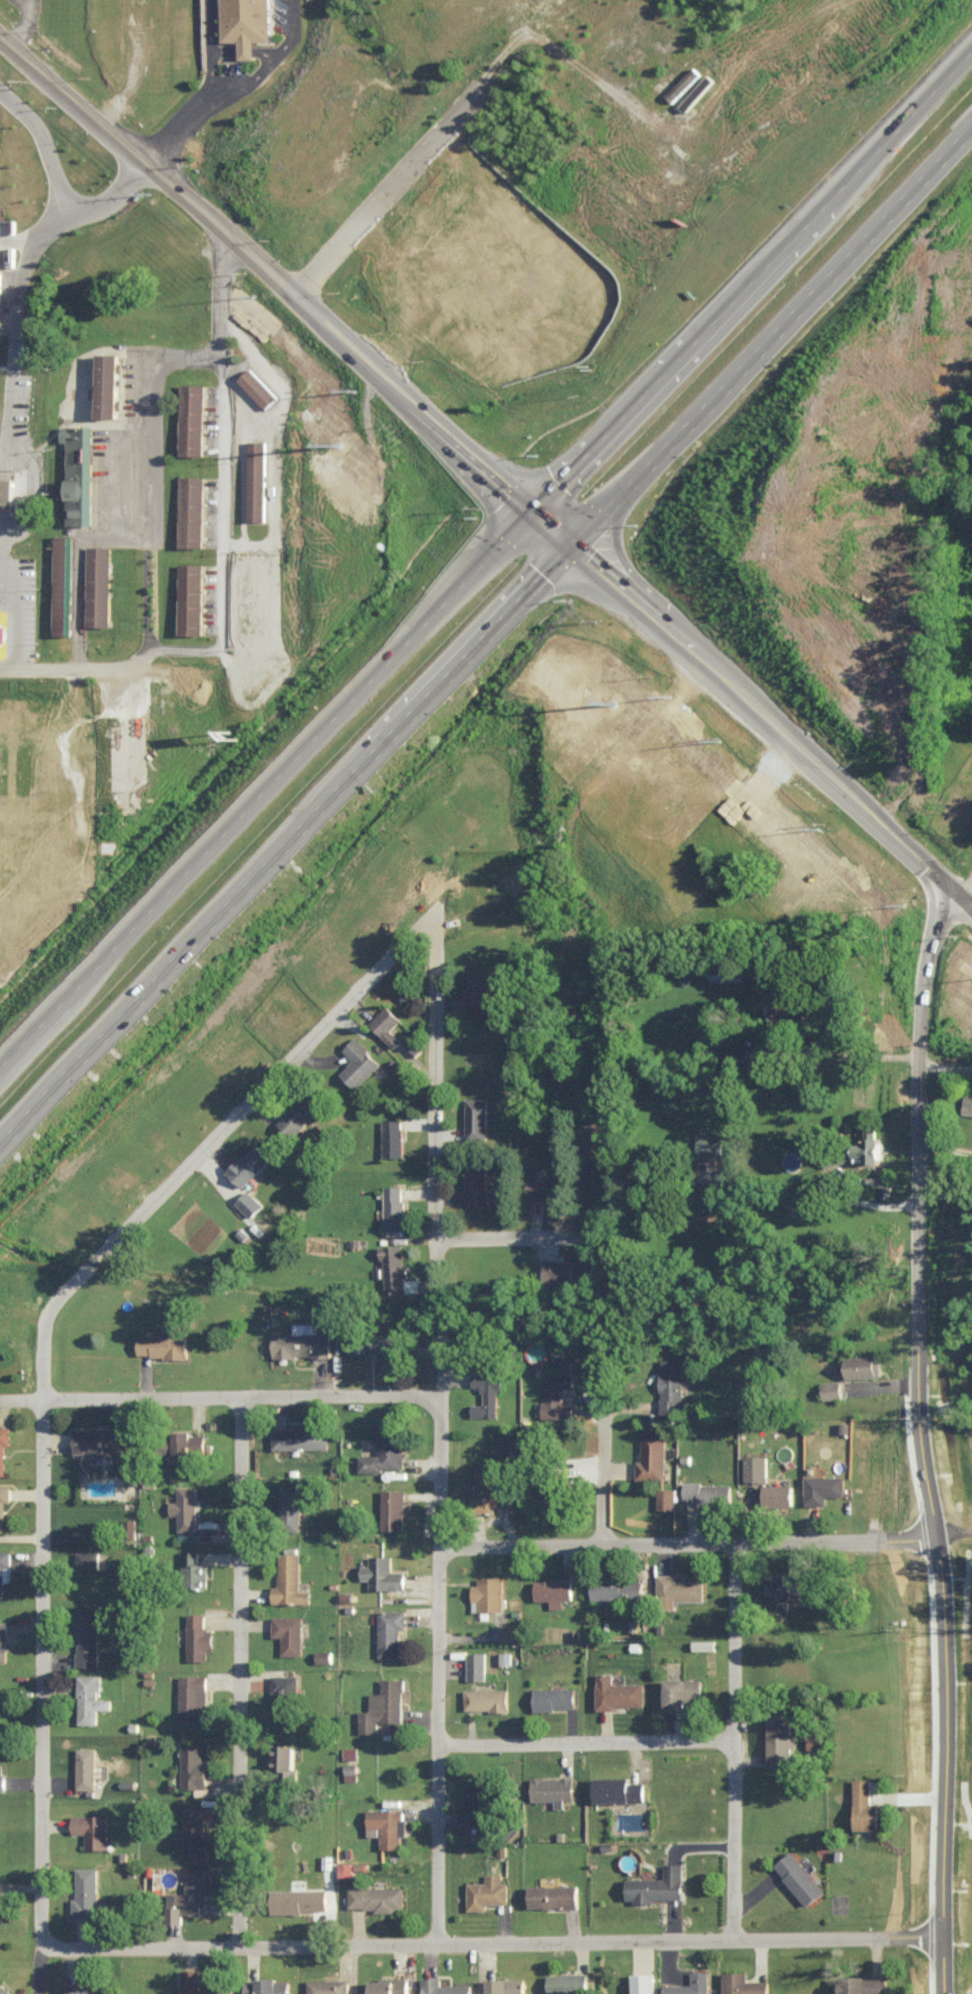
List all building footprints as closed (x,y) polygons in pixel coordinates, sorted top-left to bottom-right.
[(248,34),(249,50),(262,50),(262,34),(278,34),(278,0),(233,0),(233,34),(248,34)] [(712,77),(706,73),(682,106),(688,111),(712,77)] [(99,352),(97,416),(120,416),(122,353),(99,352)] [(238,378),(266,408),(278,397),(250,367),(238,378)] [(204,384),(181,383),(180,454),(203,455),(204,384)] [(92,425),(62,425),(62,441),(68,441),(68,483),(64,484),(64,497),(68,497),(68,524),(92,524),(92,425)] [(265,440),(248,440),(249,520),(266,520),(265,440)] [(180,547),(204,547),(203,475),(179,475),(180,547)] [(13,505),(14,479),(0,478),(0,499),(13,505)] [(58,535),(73,535),(73,634),(58,634),(58,535)] [(87,626),(110,626),(111,546),(87,546),(87,626)] [(179,634),(202,634),(203,563),(180,563),(179,634)] [(115,852),(115,840),(98,839),(98,851),(115,852)] [(453,997),(453,1005),(488,1006),(489,970),(468,970),(467,997),(453,997)] [(390,1028),(400,1019),(387,1004),(369,1021),(393,1046),(401,1040),(390,1028)] [(381,1060),(354,1036),(343,1049),(352,1058),(340,1072),(356,1087),(381,1060)] [(279,1122),(294,1136),(323,1104),(307,1090),(279,1122)] [(966,1090),(964,1112),(971,1113),(971,1091),(966,1090)] [(487,1096),(466,1097),(467,1139),(487,1138),(487,1096)] [(382,1119),(383,1156),(403,1155),(402,1118),(382,1119)] [(880,1125),(862,1126),(862,1161),(880,1160),(880,1125)] [(722,1133),(697,1134),(697,1157),(723,1157),(722,1133)] [(271,1156),(255,1141),(227,1171),(242,1186),(271,1156)] [(825,1165),(842,1162),(839,1145),(823,1148),(825,1165)] [(470,1204),(486,1204),(487,1163),(467,1162),(466,1191),(470,1191),(470,1204)] [(385,1184),(386,1228),(405,1227),(404,1184),(385,1184)] [(881,1199),(890,1198),(889,1185),(880,1185),(881,1199)] [(235,1202),(251,1217),(263,1204),(247,1189),(235,1202)] [(498,1190),(490,1190),(489,1203),(497,1203),(498,1190)] [(419,1277),(409,1278),(408,1264),(404,1264),(403,1243),(383,1244),(384,1289),(398,1288),(399,1293),(419,1292),(419,1277)] [(573,1259),(546,1259),(546,1286),(573,1286),(573,1259)] [(273,1333),(274,1357),(331,1356),(330,1332),(317,1333),(317,1322),(293,1322),(293,1333),(273,1333)] [(351,1354),(403,1354),(403,1333),(350,1333),(351,1354)] [(138,1356),(188,1355),(187,1334),(138,1335),(138,1356)] [(552,1348),(551,1365),(562,1366),(562,1348),(552,1348)] [(842,1355),(842,1376),(882,1375),(882,1354),(842,1355)] [(662,1415),(683,1414),(682,1357),(661,1358),(662,1415)] [(497,1415),(497,1387),(503,1387),(503,1366),(473,1365),(473,1385),(483,1385),(483,1403),(473,1403),(473,1415),(497,1415)] [(544,1417),(570,1418),(571,1403),(561,1403),(561,1385),(573,1386),(573,1373),(546,1372),(544,1417)] [(842,1380),(823,1380),(824,1398),(842,1397),(842,1380)] [(273,1447),(328,1448),(328,1425),(313,1425),(313,1421),(302,1421),(302,1426),(286,1426),(287,1412),(278,1412),(278,1423),(273,1423),(273,1447)] [(5,1475),(6,1444),(10,1444),(11,1426),(0,1426),(0,1474),(5,1475)] [(404,1469),(404,1426),(375,1426),(375,1439),(379,1439),(379,1453),(360,1453),(360,1469),(404,1469)] [(73,1429),(74,1453),(128,1452),(128,1428),(73,1429)] [(637,1478),(665,1478),(666,1431),(642,1430),(642,1459),(637,1459),(637,1478)] [(176,1431),(176,1455),(205,1456),(205,1432),(176,1431)] [(768,1480),(768,1455),(745,1454),(745,1480),(768,1480)] [(495,1491),(496,1465),(476,1464),(475,1493),(471,1492),(471,1509),(495,1510),(495,1506),(502,1506),(502,1492),(495,1491)] [(805,1503),(825,1504),(825,1495),(844,1495),(844,1475),(805,1474),(805,1503)] [(731,1482),(685,1482),(685,1498),(699,1498),(699,1504),(731,1505),(731,1482)] [(198,1529),(177,1529),(177,1512),(168,1512),(167,1495),(173,1495),(173,1483),(197,1483),(198,1529)] [(794,1483),(766,1483),(766,1507),(795,1506),(794,1483)] [(5,1501),(11,1501),(11,1484),(0,1484),(0,1530),(4,1530),(5,1501)] [(300,1522),(300,1484),(281,1484),(281,1523),(300,1522)] [(658,1508),(675,1509),(676,1488),(658,1487),(658,1508)] [(404,1488),(382,1488),(383,1529),(405,1528),(404,1488)] [(76,1548),(76,1567),(97,1567),(97,1548),(76,1548)] [(4,1596),(4,1580),(10,1580),(10,1550),(0,1549),(0,1596),(4,1596)] [(198,1550),(180,1550),(180,1565),(186,1565),(186,1586),(208,1586),(208,1563),(198,1563),(198,1550)] [(272,1604),(309,1604),(309,1586),(300,1586),(300,1552),(277,1552),(277,1584),(272,1584),(272,1604)] [(370,1589),(406,1588),(405,1570),(392,1571),(392,1554),(370,1555),(370,1563),(361,1564),(362,1579),(370,1579),(370,1589)] [(788,1612),(788,1592),(801,1592),(801,1571),(770,1571),(770,1612),(788,1612)] [(676,1579),(676,1573),(658,1573),(658,1600),(704,1600),(704,1580),(676,1579)] [(504,1576),(479,1576),(478,1583),(473,1583),(473,1610),(503,1610),(504,1576)] [(592,1599),(643,1600),(643,1579),(592,1578),(592,1599)] [(536,1600),(550,1600),(550,1608),(562,1607),(562,1599),(573,1599),(573,1579),(536,1579),(536,1600)] [(400,1655),(400,1628),(406,1628),(406,1609),(378,1609),(379,1656),(400,1655)] [(99,1665),(98,1610),(77,1611),(78,1666),(99,1665)] [(187,1659),(207,1659),(208,1648),(214,1648),(214,1629),(205,1628),(205,1612),(188,1612),(187,1659)] [(302,1616),(273,1615),(272,1636),(282,1636),(282,1654),(302,1654),(302,1616)] [(715,1639),(694,1639),(694,1649),(714,1649),(715,1639)] [(331,1649),(316,1650),(316,1662),(332,1661),(331,1649)] [(485,1651),(467,1652),(468,1679),(485,1679),(485,1651)] [(613,1683),(612,1672),(596,1672),(597,1709),(615,1708),(615,1704),(644,1704),(644,1682),(613,1683)] [(79,1724),(97,1723),(97,1709),(111,1709),(111,1698),(99,1698),(99,1674),(78,1675),(79,1724)] [(180,1719),(201,1719),(201,1704),(207,1705),(208,1675),(181,1674),(180,1719)] [(297,1723),(296,1674),(271,1674),(271,1706),(276,1706),(276,1724),(297,1723)] [(404,1677),(382,1677),(382,1692),(370,1692),(371,1710),(359,1710),(360,1732),(379,1732),(379,1724),(404,1724),(404,1677)] [(702,1678),(667,1678),(667,1707),(688,1706),(687,1700),(702,1699),(702,1678)] [(535,1709),(576,1708),(575,1687),(534,1687),(535,1709)] [(465,1688),(465,1709),(508,1709),(508,1688),(465,1688)] [(768,1766),(792,1767),(793,1710),(769,1710),(768,1766)] [(202,1744),(182,1744),(182,1787),(208,1787),(208,1759),(202,1759),(202,1744)] [(296,1769),(295,1744),(272,1745),(273,1770),(296,1769)] [(95,1747),(77,1748),(78,1788),(96,1788),(95,1747)] [(343,1748),(344,1758),(357,1757),(356,1747),(343,1748)] [(346,1780),(357,1780),(357,1763),(345,1763),(346,1780)] [(555,1800),(555,1807),(565,1807),(565,1799),(574,1799),(574,1777),(533,1776),(532,1799),(555,1800)] [(645,1800),(645,1781),(631,1781),(631,1776),(595,1776),(596,1801),(645,1800)] [(469,1826),(498,1826),(499,1778),(470,1777),(469,1826)] [(855,1778),(855,1829),(879,1828),(879,1802),(871,1802),(871,1778),(855,1778)] [(185,1856),(208,1855),(208,1838),(205,1838),(204,1804),(183,1804),(185,1856)] [(381,1835),(381,1847),(402,1848),(402,1835),(406,1835),(406,1809),(369,1808),(368,1835),(381,1835)] [(86,1848),(107,1847),(107,1814),(72,1814),(73,1833),(86,1832),(86,1848)] [(774,1866),(809,1905),(826,1890),(791,1851),(774,1866)] [(339,1876),(353,1876),(353,1861),(339,1862),(339,1876)] [(628,1877),(628,1900),(654,1901),(654,1898),(683,1898),(683,1863),(665,1863),(665,1878),(628,1877)] [(98,1867),(76,1866),(76,1898),(73,1898),(72,1915),(97,1916),(98,1867)] [(207,1904),(206,1871),(186,1871),(186,1892),(171,1892),(171,1922),(182,1922),(182,1913),(201,1913),(201,1904),(207,1904)] [(486,1903),(507,1903),(507,1881),(501,1881),(501,1873),(486,1873),(486,1881),(468,1881),(468,1909),(486,1909),(486,1903)] [(0,1879),(0,1919),(9,1918),(8,1901),(3,1901),(2,1879),(0,1879)] [(530,1884),(530,1906),(579,1907),(579,1885),(530,1884)] [(349,1910),(404,1909),(404,1885),(349,1886),(349,1910)] [(272,1912),(302,1912),(302,1909),(327,1909),(327,1888),(271,1889),(272,1912)] [(182,1968),(182,1993),(233,1993),(233,1988),(199,1988),(199,1968),(182,1968)] [(708,1970),(691,1971),(692,1983),(665,1984),(665,1993),(709,1993),(708,1970)] [(769,1979),(748,1979),(748,1970),(724,1971),(724,1993),(769,1993),(769,1979)] [(589,1972),(549,1973),(549,1993),(589,1993),(589,1972)] [(634,1973),(635,1993),(655,1993),(654,1973),(634,1973)] [(422,1977),(423,1993),(472,1993),(471,1983),(441,1984),(441,1976),(422,1977)] [(843,1976),(843,1993),(885,1993),(886,1977),(843,1976)] [(408,1977),(371,1978),(371,1993),(408,1993),(408,1977)] [(524,1977),(487,1978),(487,1993),(524,1993),(524,1977)] [(289,1978),(245,1980),(245,1993),(289,1993),(289,1978)] [(308,1979),(308,1993),(349,1993),(348,1978),(308,1979)] [(0,1981),(0,1993),(14,1993),(0,1981)] [(105,1983),(66,1985),(66,1993),(105,1993),(105,1983)]
